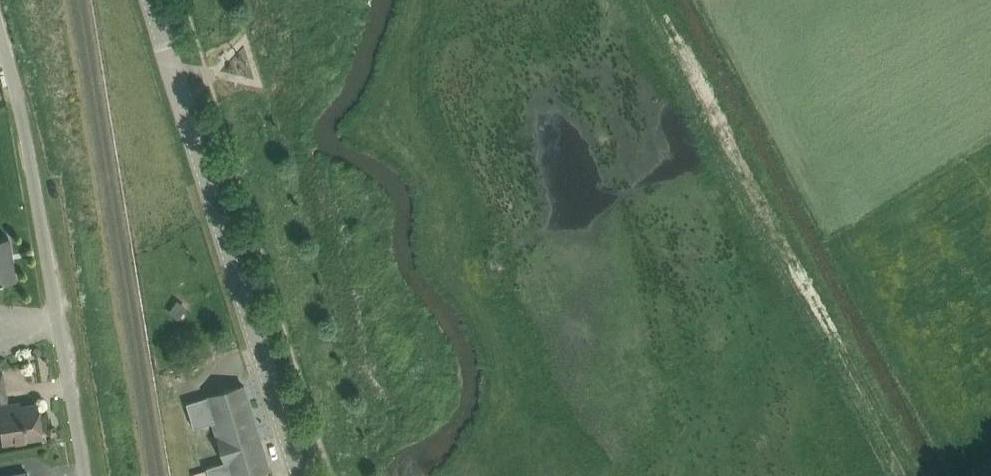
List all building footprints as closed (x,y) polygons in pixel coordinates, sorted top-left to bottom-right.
[(15,278),(8,235),(0,237),(0,280),(15,278)] [(244,385),(211,395),(187,402),(195,427),(215,421),(227,463),(231,461),(236,475),(246,475),(270,469),(244,385)] [(2,442),(42,435),(36,403),(20,405),(19,402),(0,405),(0,428),(2,442)] [(221,460),(207,464),(211,475),(226,475),(221,460)]
